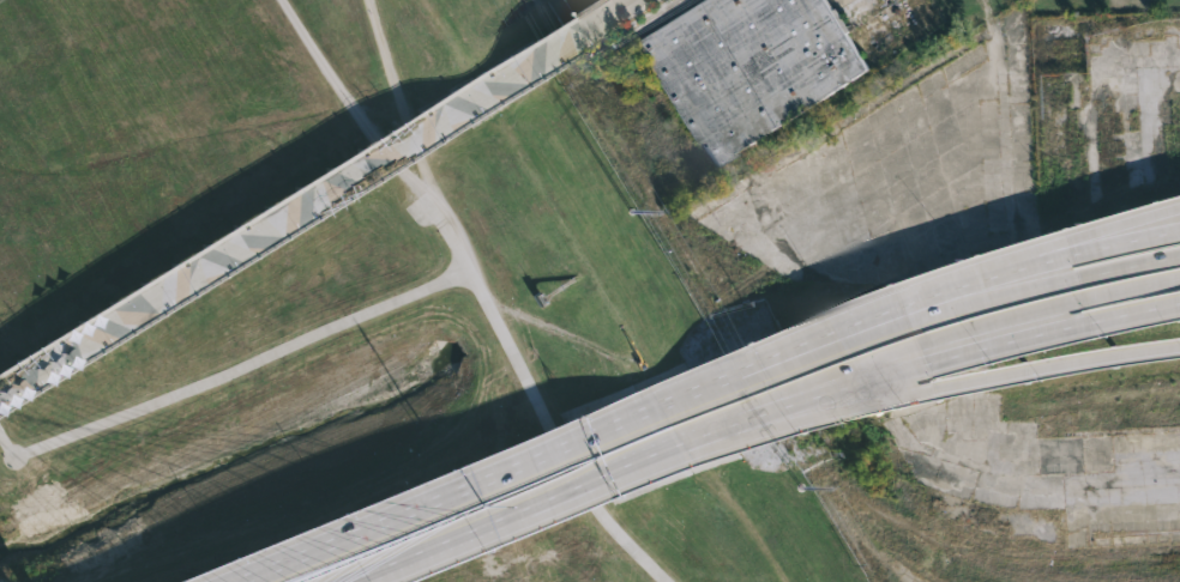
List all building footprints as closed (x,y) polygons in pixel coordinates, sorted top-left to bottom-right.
[(638,43),(707,0),(827,0),(871,69),(716,166),(638,43)]
